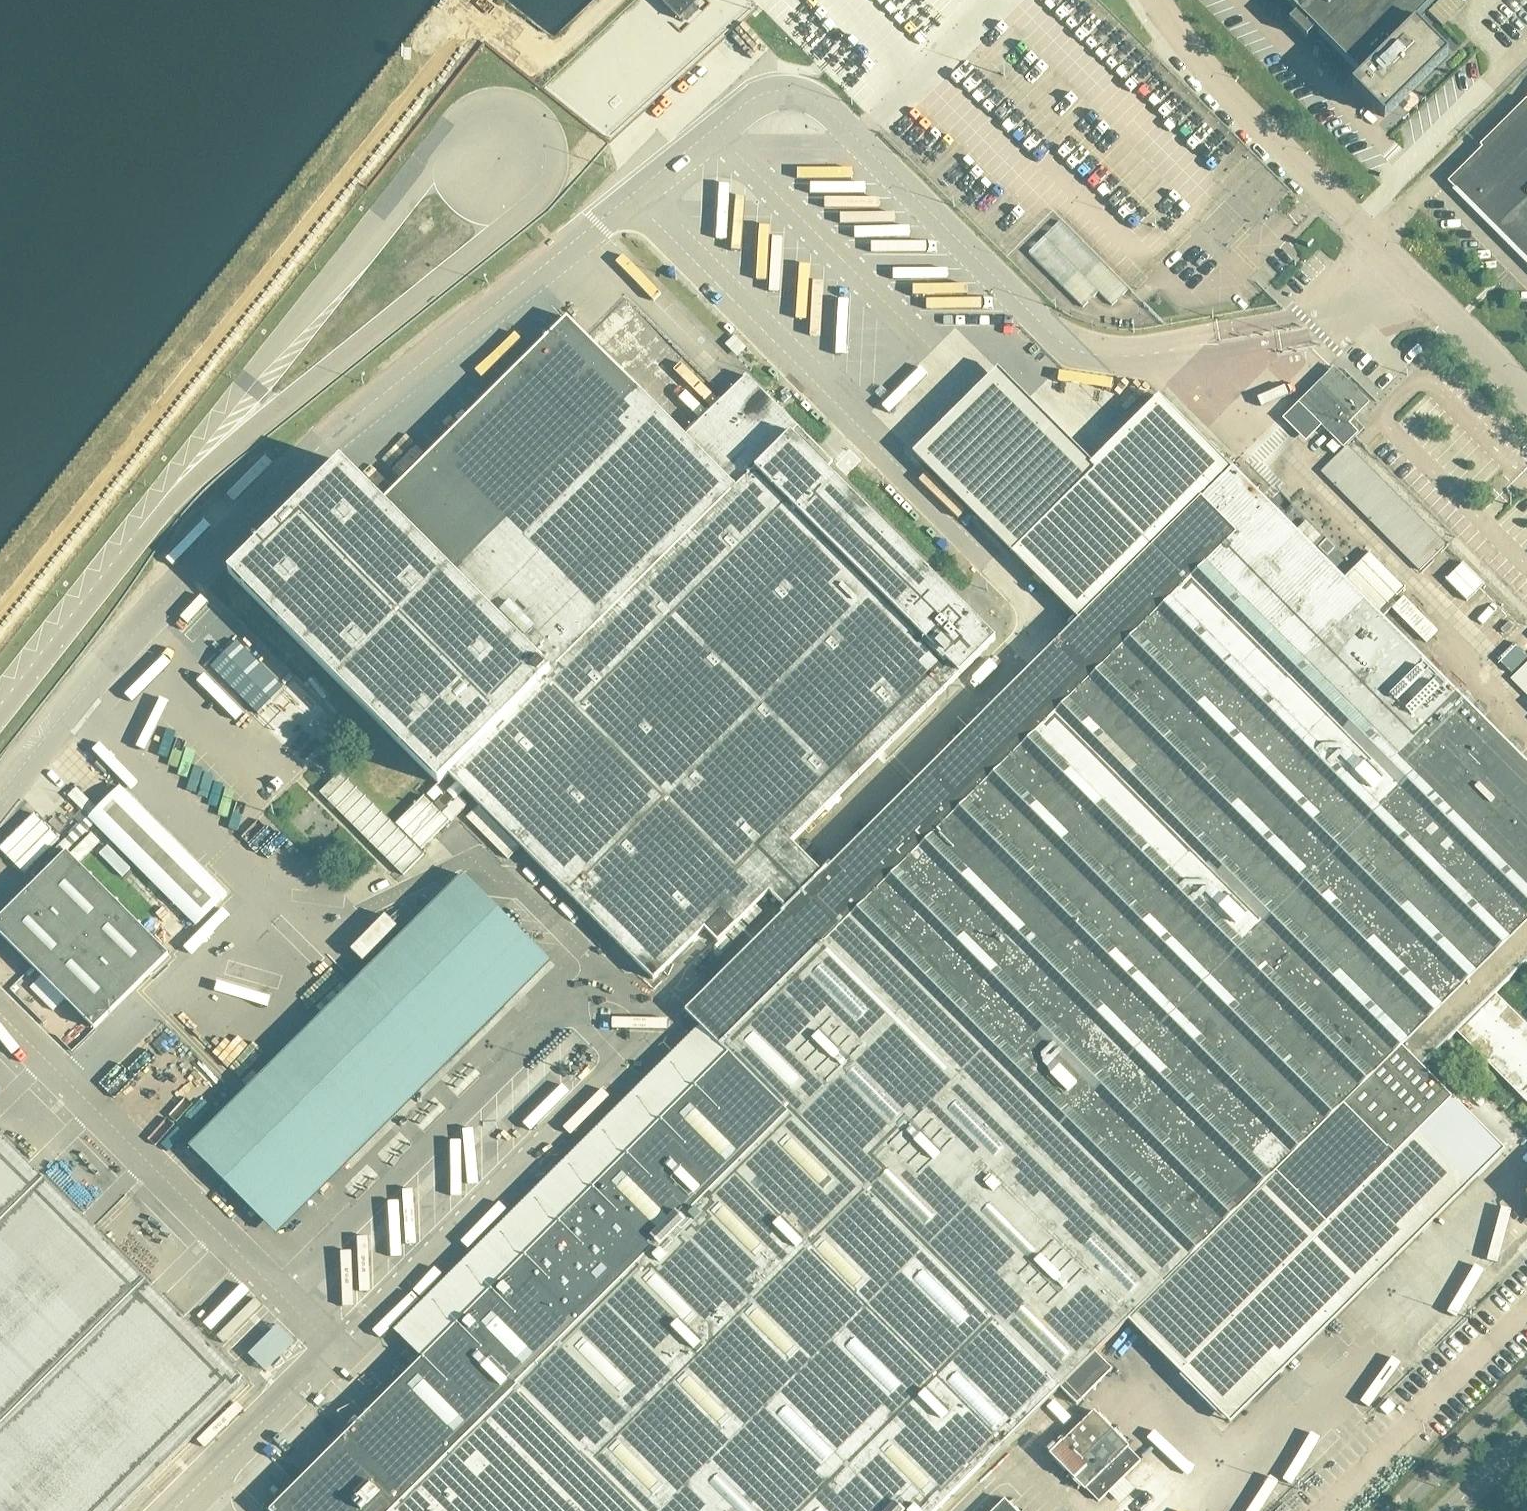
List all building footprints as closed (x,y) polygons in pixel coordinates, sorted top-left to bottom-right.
[(679,20),(699,0),(660,0),(679,20)] [(1435,0),(1287,0),(1298,11),(1289,20),(1307,38),(1308,37),(1307,37),(1316,29),(1361,74),(1415,20),(1435,0)] [(1415,20),(1361,74),(1362,75),(1353,84),(1388,119),(1451,56),(1415,20)] [(1029,252),(1069,293),(1100,262),(1060,221),(1029,252)] [(686,436),(567,317),(382,501),(341,461),(228,572),(438,783),(443,779),(449,773),(653,979),(674,959),(676,956),(721,911),(735,925),(769,891),(786,908),(781,912),(782,914),(685,1010),(685,1011),(728,1054),(422,1358),(268,1510),(269,1510),(935,1510),(964,1482),(992,1454),(1060,1386),(1077,1403),(1112,1370),(1096,1353),(1127,1320),(1276,1172),(1326,1222),(1418,1132),(1452,1098),(1445,1091),(1439,1085),(1421,1066),(1428,1059),(1432,1055),(1458,1030),(1526,1099),(1526,1027),(1494,994),(1526,961),(1526,763),(1381,616),(1267,501),(1245,479),(1233,467),(1201,498),(1174,524),(1095,603),(1077,620),(1059,638),(1031,666),(960,737),(959,738),(821,874),(789,842),(927,706),(995,639),(809,451),(816,445),(746,375),(746,376),(744,378),(740,382),(728,394),(724,397),(686,436)] [(1201,498),(1233,467),(1158,393),(1092,460),(995,366),(911,453),(1077,620),(1095,603),(1174,524),(1201,498)] [(1330,377),(1309,399),(1319,409),(1314,415),(1313,414),(1312,416),(1322,426),(1334,437),(1325,446),(1334,454),(1355,433),(1346,425),(1369,402),(1347,380),(1346,382),(1347,382),(1341,388),(1330,377)] [(1442,546),(1344,446),(1318,472),(1416,572),(1442,546)] [(1371,552),(1345,578),(1379,613),(1405,587),(1371,552)] [(1461,563),(1445,579),(1467,600),(1483,584),(1461,563)] [(1404,596),(1392,608),(1426,643),(1438,631),(1404,596)] [(237,641),(210,667),(256,714),(282,688),(237,641)] [(1510,677),(1526,694),(1526,661),(1510,677)] [(340,772),(319,793),(403,876),(423,855),(340,772)] [(66,851),(94,824),(196,926),(228,894),(120,786),(97,809),(76,788),(68,796),(88,816),(32,873),(38,879),(0,917),(0,933),(94,1028),(128,995),(168,954),(66,851)] [(424,796),(395,824),(420,850),(449,821),(424,796)] [(458,798),(443,814),(452,822),(467,806),(458,798)] [(476,811),(469,819),(512,858),(519,850),(476,811)] [(0,847),(0,850),(24,874),(59,839),(34,813),(0,847)] [(259,1217),(533,944),(464,875),(235,1102),(218,1119),(190,1147),(259,1217)] [(313,902),(329,893),(325,884),(308,892),(313,902)] [(385,915),(351,950),(363,962),(397,927),(385,915)] [(247,1383),(145,1281),(146,1280),(145,1281),(44,1179),(45,1178),(44,1178),(43,1179),(0,1135),(0,1510),(119,1510),(247,1383)] [(1523,1261),(1526,1258),(1526,1243),(1517,1251),(1523,1261)] [(1004,1499),(992,1510),(1017,1510),(1004,1499)]
